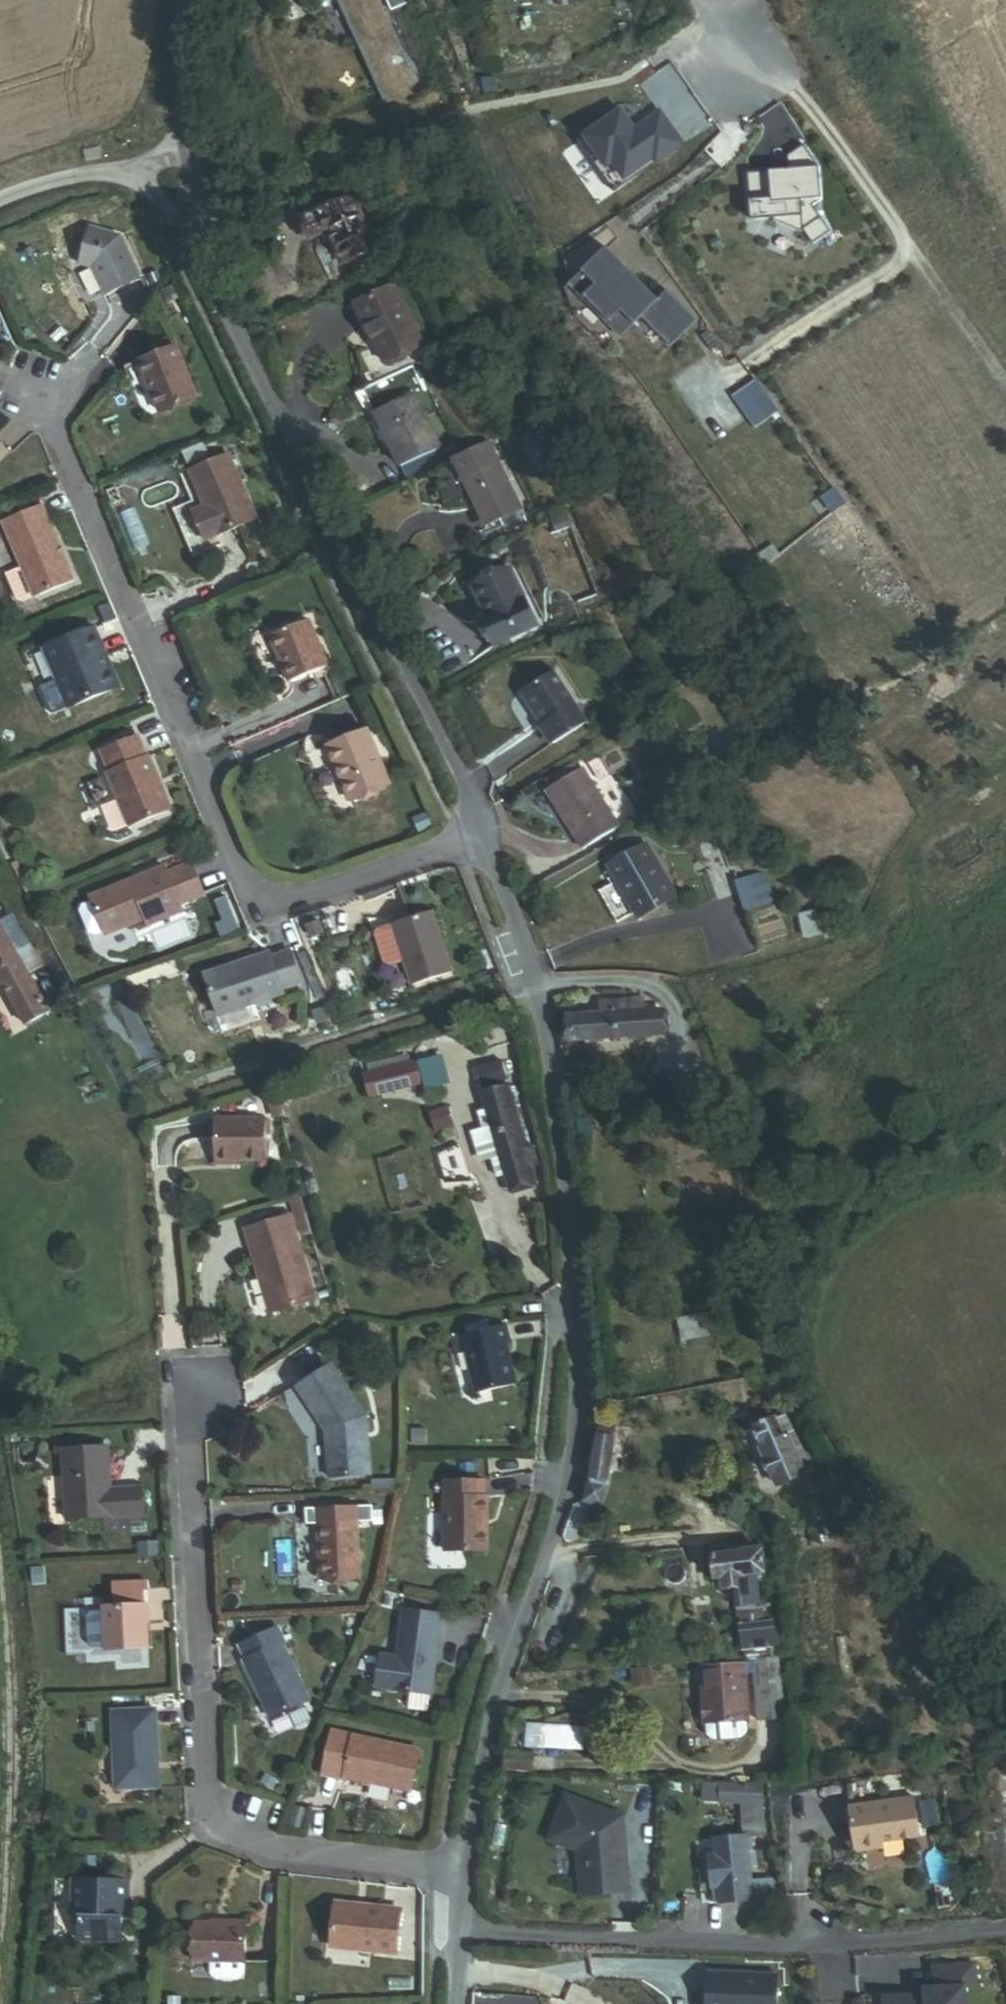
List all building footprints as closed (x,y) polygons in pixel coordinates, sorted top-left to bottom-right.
[(335,0),(330,0),(379,111),(383,110),(335,0)] [(373,0),(335,0),(383,110),(415,96),(373,0)] [(636,132),(625,116),(591,140),(612,170),(618,166),(631,184),(660,163),(663,167),(688,147),(665,118),(638,139),(634,133),(636,132)] [(834,238),(815,212),(825,205),(822,173),(806,151),(790,162),(791,175),(792,180),(766,183),(762,178),(749,180),(754,227),(776,225),(776,227),(808,239),(816,250),(834,238)] [(334,281),(374,259),(346,206),(290,234),(300,254),(317,246),(334,281)] [(98,294),(132,279),(113,237),(82,228),(71,263),(86,270),(98,294)] [(670,322),(621,272),(586,305),(634,357),(655,337),(685,366),(709,343),(681,314),(670,322)] [(380,373),(423,351),(396,300),(354,321),(380,373)] [(153,409),(195,391),(174,344),(133,362),(153,409)] [(400,480),(438,460),(411,409),(372,429),(400,480)] [(541,480),(562,471),(546,438),(526,448),(541,480)] [(488,534),(522,516),(491,452),(456,469),(488,534)] [(187,512),(199,541),(250,519),(225,457),(186,473),(200,507),(187,512)] [(71,583),(37,509),(0,525),(0,532),(17,570),(30,600),(30,601),(71,583)] [(17,570),(0,578),(0,583),(10,605),(17,607),(30,600),(17,570)] [(491,647),(536,626),(510,571),(472,587),(485,619),(481,622),(491,647)] [(286,682),(323,668),(305,623),(268,638),(286,682)] [(67,709),(118,687),(94,630),(42,653),(67,709)] [(586,721),(554,670),(519,692),(552,743),(586,721)] [(347,799),(385,783),(363,730),(324,746),(347,799)] [(132,828),(170,812),(139,738),(101,753),(132,828)] [(582,848),(618,827),(585,769),(550,789),(582,848)] [(632,916),(674,893),(645,841),(604,863),(632,916)] [(145,928),(184,913),(181,907),(205,898),(192,866),(167,875),(165,869),(90,898),(92,903),(103,934),(105,937),(143,922),(145,928)] [(745,900),(765,895),(762,884),(742,890),(745,900)] [(753,930),(782,921),(774,892),(765,895),(745,900),(753,930)] [(103,934),(92,903),(81,908),(79,913),(88,936),(94,938),(103,934)] [(802,937),(820,932),(814,910),(797,915),(802,937)] [(452,973),(431,911),(394,923),(407,961),(415,985),(452,973)] [(407,961),(394,923),(379,928),(377,934),(386,963),(392,966),(407,961)] [(34,979),(5,927),(0,930),(0,992),(22,1030),(41,1019),(23,985),(34,979)] [(285,991),(302,986),(293,954),(272,960),(270,956),(206,975),(220,1020),(288,1000),(285,991)] [(575,1050),(661,1044),(659,1022),(647,1023),(645,1003),(600,1006),(601,1024),(573,1026),(575,1050)] [(376,1096),(420,1082),(415,1067),(372,1081),(376,1096)] [(489,1084),(494,1106),(520,1099),(515,1077),(489,1084)] [(536,1163),(520,1099),(494,1106),(499,1124),(515,1188),(519,1206),(546,1199),(541,1181),(546,1180),(541,1162),(536,1163)] [(431,1111),(435,1129),(452,1126),(448,1108),(431,1111)] [(515,1188),(499,1124),(490,1126),(494,1141),(482,1144),(488,1170),(500,1167),(506,1190),(515,1188)] [(215,1167),(259,1168),(260,1125),(216,1125),(215,1167)] [(269,1328),(313,1314),(289,1238),(246,1252),(269,1328)] [(685,1353),(722,1345),(718,1322),(680,1330),(685,1353)] [(477,1397),(520,1388),(508,1330),(464,1340),(477,1397)] [(371,1482),(368,1426),(334,1371),(301,1393),(329,1434),(332,1484),(371,1482)] [(784,1497),(812,1482),(787,1437),(760,1452),(784,1497)] [(569,1548),(591,1548),(617,1451),(594,1446),(569,1548)] [(133,1525),(147,1523),(145,1494),(112,1497),(108,1456),(64,1460),(71,1531),(106,1527),(133,1525)] [(449,1555),(490,1555),(491,1488),(450,1487),(449,1555)] [(107,1544),(135,1542),(133,1525),(106,1527),(107,1544)] [(326,1584),(365,1582),(362,1526),(323,1528),(326,1584)] [(724,1586),(759,1580),(759,1548),(712,1553),(714,1578),(723,1577),(724,1586)] [(740,1648),(779,1646),(769,1594),(736,1598),(740,1648)] [(150,1631),(156,1631),(154,1612),(110,1616),(114,1658),(152,1655),(150,1631)] [(381,1689),(436,1696),(447,1620),(407,1617),(401,1661),(385,1659),(381,1689)] [(278,1727),(318,1707),(283,1635),(243,1655),(278,1727)] [(753,1726),(781,1724),(775,1653),(747,1655),(753,1726)] [(746,1714),(743,1662),(705,1664),(706,1674),(698,1675),(701,1717),(703,1717),(745,1714),(746,1714)] [(746,1725),(745,1714),(703,1717),(704,1728),(708,1732),(715,1734),(736,1732),(742,1730),(746,1725)] [(127,1796),(165,1794),(161,1719),(123,1721),(127,1796)] [(525,1747),(584,1750),(585,1726),(527,1722),(525,1747)] [(329,1781),(420,1799),(428,1756),(337,1739),(329,1781)] [(703,1801),(765,1805),(763,1785),(703,1780),(703,1801)] [(624,1820),(563,1795),(548,1836),(579,1857),(581,1898),(630,1894),(624,1820)] [(913,1798),(848,1809),(856,1857),(887,1852),(886,1844),(920,1838),(913,1798)] [(757,1860),(748,1860),(746,1832),(714,1835),(720,1903),(750,1901),(748,1874),(758,1873),(757,1860)] [(129,1926),(138,1926),(138,1890),(82,1889),(81,1949),(128,1949),(129,1926)] [(344,1948),(408,1955),(413,1915),(348,1908),(344,1948)] [(209,1969),(256,1966),(254,1930),(206,1933),(209,1969)] [(963,1988),(975,1988),(974,1961),(933,1963),(933,1984),(924,1984),(924,1990),(924,1994),(912,1994),(912,1990),(882,1992),(882,2003),(964,2003),(963,1988)] [(709,1972),(709,2003),(775,2003),(775,1973),(709,1972)]
